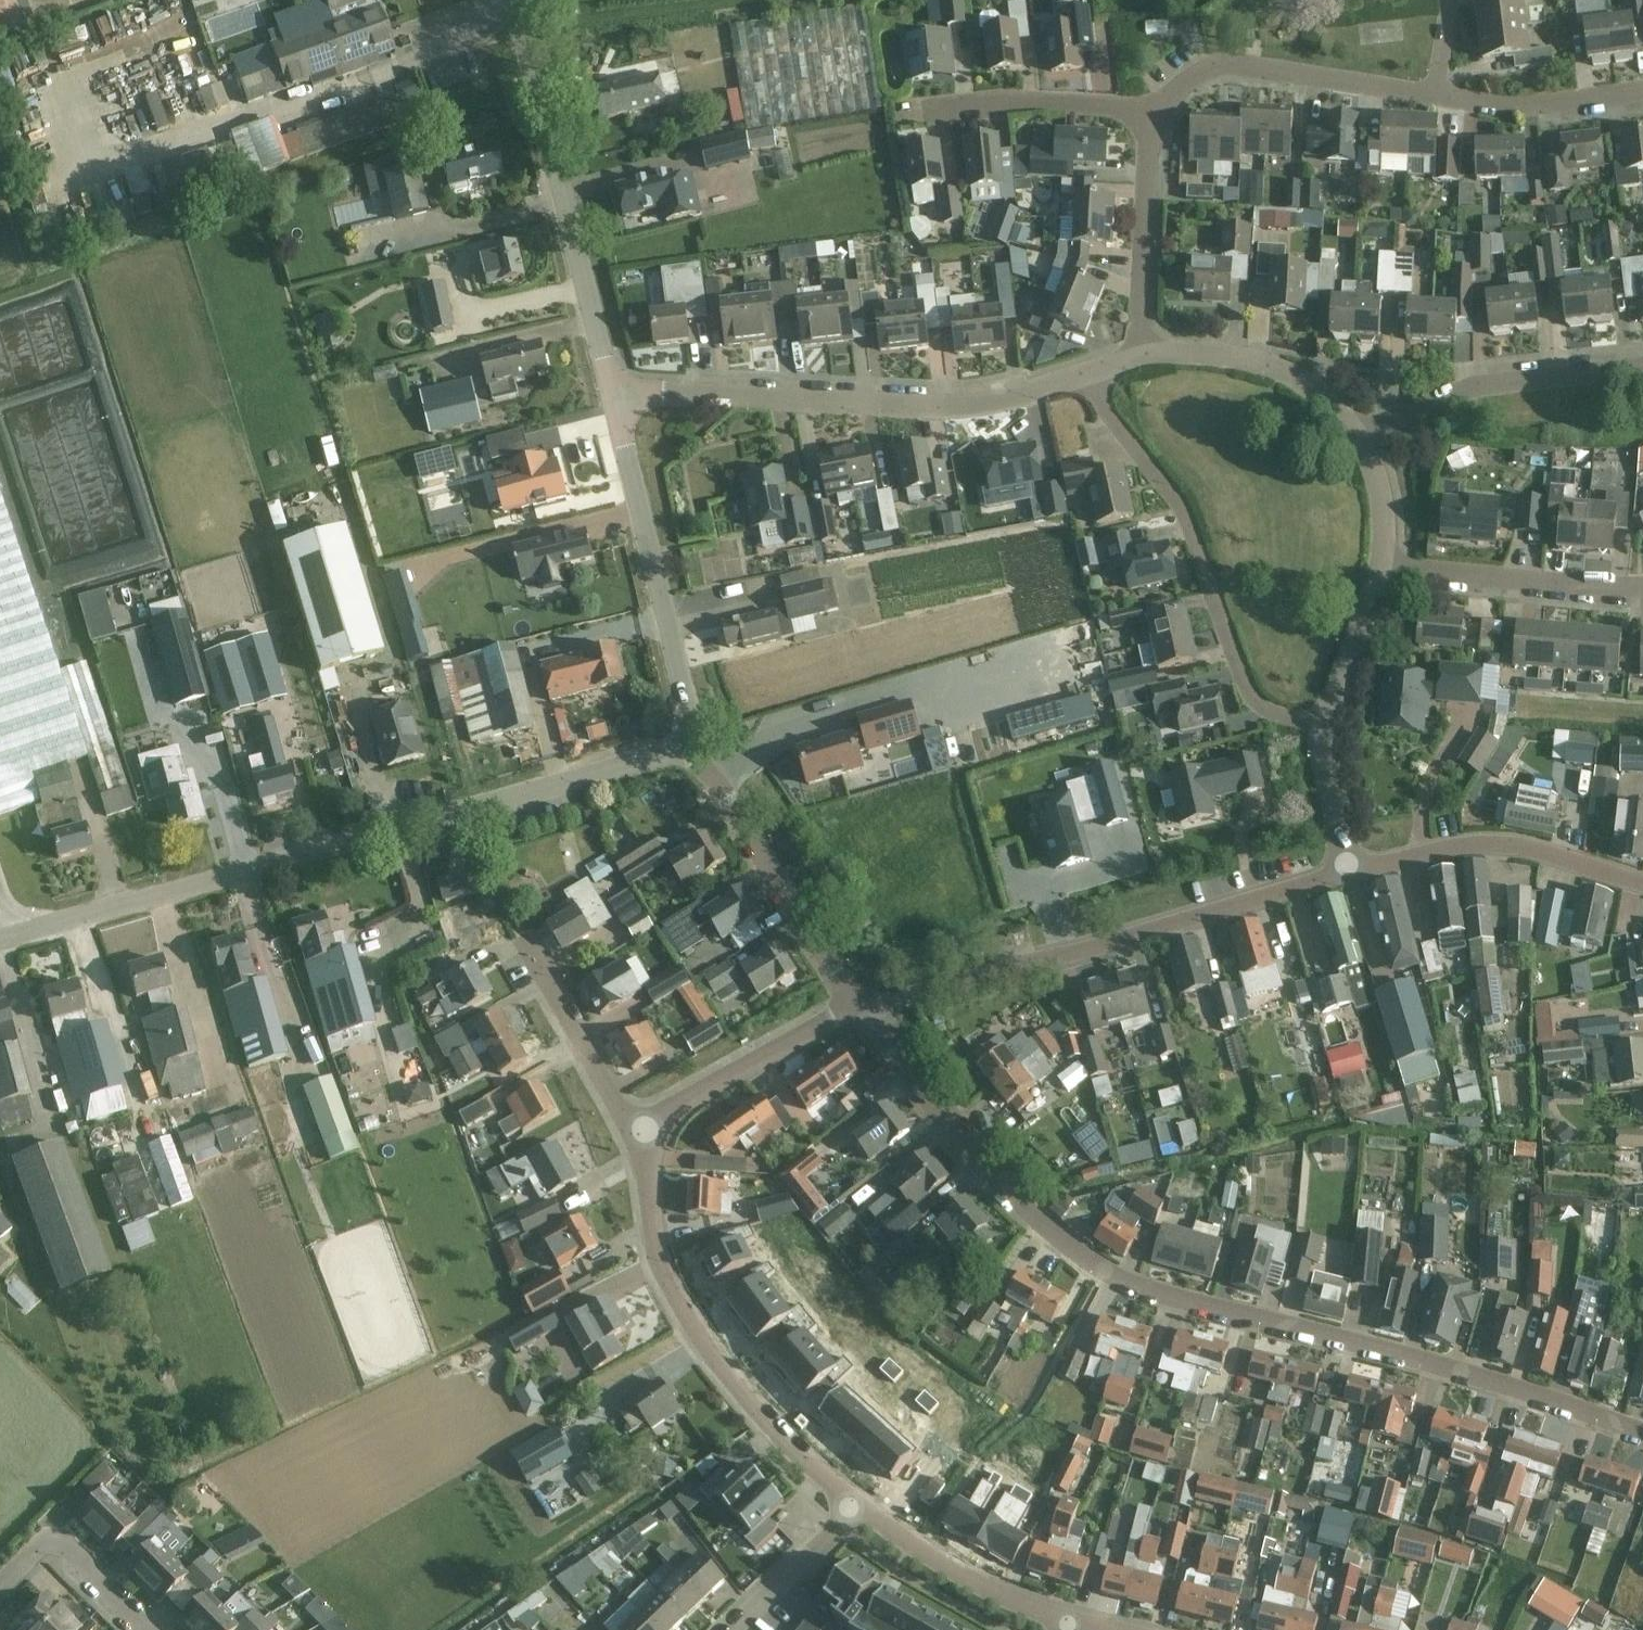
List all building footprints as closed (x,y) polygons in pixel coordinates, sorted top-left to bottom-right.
[(24,25),(16,0),(0,0),(0,39),(14,35),(12,29),(24,25)] [(394,52),(377,7),(375,0),(322,0),(323,0),(274,18),(278,29),(267,34),(270,44),(230,58),(247,105),(286,91),(309,82),(312,89),(378,65),(375,58),(394,52)] [(946,26),(966,24),(963,0),(942,0),(946,26)] [(1480,30),(1525,25),(1522,0),(1501,0),(1476,3),(1480,30)] [(1588,61),(1593,60),(1594,66),(1610,64),(1610,58),(1612,58),(1607,21),(1606,21),(1604,0),(1574,0),(1571,0),(1574,24),(1583,24),(1588,61)] [(1629,18),(1607,21),(1612,58),(1616,57),(1617,64),(1633,62),(1632,55),(1638,54),(1634,22),(1642,21),(1642,0),(1627,0),(1629,18)] [(986,30),(991,71),(1021,68),(1018,40),(1030,38),(1026,2),(1008,4),(1010,26),(1001,28),(999,16),(994,12),(982,14),(979,18),(980,30),(986,30)] [(731,27),(747,131),(885,110),(869,5),(731,27)] [(1073,27),(1047,30),(1052,72),(1082,69),(1079,39),(1092,38),(1088,8),(1071,10),(1073,27)] [(1390,19),(1359,20),(1360,41),(1391,40),(1390,19)] [(1513,55),(1515,70),(1554,65),(1552,49),(1528,52),(1525,25),(1480,30),(1483,58),(1513,55)] [(955,76),(949,34),(904,39),(909,82),(955,76)] [(601,120),(667,106),(660,76),(595,90),(601,120)] [(174,201),(429,113),(417,78),(393,86),(396,93),(278,133),(273,118),(228,133),(232,142),(206,151),(206,149),(160,165),(160,166),(152,169),(160,193),(170,190),(174,201)] [(189,105),(194,119),(228,106),(220,84),(198,92),(199,93),(194,95),(197,102),(189,105)] [(156,94),(145,98),(157,132),(168,128),(156,94)] [(1215,162),(1240,164),(1242,108),(1241,116),(1217,115),(1215,162)] [(1240,164),(1241,164),(1241,155),(1265,156),(1267,109),(1242,108),(1240,164)] [(1293,110),(1267,109),(1265,156),(1291,157),(1293,110)] [(1189,161),(1215,162),(1217,115),(1191,114),(1189,161)] [(1325,161),(1356,162),(1358,118),(1327,116),(1327,129),(1310,128),(1309,156),(1325,156),(1325,161)] [(1367,171),(1380,172),(1380,169),(1409,170),(1412,119),(1383,118),(1382,140),(1369,139),(1367,171)] [(1424,175),(1434,176),(1434,181),(1457,182),(1459,144),(1436,142),(1437,120),(1412,119),(1409,160),(1425,160),(1424,175)] [(1617,189),(1640,186),(1638,169),(1642,169),(1642,130),(1623,132),(1626,162),(1614,164),(1617,189)] [(707,169),(750,158),(743,133),(700,144),(707,169)] [(1032,175),(1063,177),(1063,164),(1106,167),(1107,136),(1058,133),(1057,151),(1034,150),(1032,175)] [(1544,161),(1548,194),(1570,191),(1567,170),(1603,166),(1600,135),(1561,139),(1564,159),(1544,161)] [(1000,186),(1001,201),(1016,200),(1014,173),(1001,174),(997,138),(966,141),(971,189),(1000,186)] [(1500,180),(1500,143),(1475,144),(1476,181),(1500,180)] [(1500,143),(1500,180),(1525,180),(1524,143),(1500,143)] [(908,149),(916,205),(936,202),(934,186),(944,184),(939,144),(908,149)] [(442,161),(450,195),(469,190),(467,182),(500,174),(493,148),(459,156),(442,161)] [(412,150),(377,158),(386,192),(393,222),(428,213),(412,150)] [(664,208),(668,222),(700,213),(691,176),(673,180),(671,174),(617,187),(625,218),(664,208)] [(1075,221),(1115,223),(1116,198),(1092,197),(1093,182),(1061,181),(1060,195),(1076,196),(1075,221)] [(1301,210),(1302,182),(1286,181),(1285,209),(1301,210)] [(1477,207),(1476,181),(1462,181),(1462,207),(1477,207)] [(54,225),(41,184),(27,188),(40,230),(54,225)] [(1528,185),(1529,204),(1544,203),(1543,184),(1528,185)] [(1213,201),(1213,188),(1187,187),(1187,200),(1213,201)] [(1238,190),(1224,189),(1224,201),(1237,202),(1238,190)] [(963,223),(959,190),(939,192),(943,225),(963,223)] [(1001,205),(989,239),(1007,245),(1019,211),(1001,205)] [(1568,226),(1566,207),(1547,209),(1549,228),(1568,226)] [(1255,210),(1253,228),(1292,230),(1293,212),(1255,210)] [(1571,226),(1593,223),(1592,210),(1570,213),(1571,226)] [(1115,223),(1075,221),(1060,220),(1058,257),(1057,257),(1089,264),(1091,246),(1113,248),(1115,223)] [(1339,237),(1358,238),(1359,225),(1340,223),(1339,237)] [(1230,304),(1232,258),(1250,259),(1252,227),(1222,225),(1220,260),(1189,258),(1187,293),(1212,295),(1212,303),(1230,304)] [(1601,227),(1605,263),(1620,262),(1616,225),(1601,227)] [(1029,242),(1031,229),(1016,227),(1014,239),(1029,242)] [(1542,246),(1542,251),(1546,279),(1564,276),(1557,229),(1541,230),(1542,246)] [(1473,273),(1490,274),(1492,239),(1472,238),(1471,267),(1471,273),(1473,273)] [(517,245),(481,253),(489,286),(525,277),(517,245)] [(779,250),(780,265),(818,261),(816,245),(779,250)] [(1286,247),(1258,245),(1257,277),(1271,278),(1270,311),(1305,313),(1305,299),(1318,299),(1320,266),(1285,265),(1286,247)] [(1013,276),(1030,283),(1026,252),(1009,246),(1013,276)] [(1546,279),(1542,251),(1530,252),(1534,286),(1547,284),(1546,279)] [(1395,294),(1397,255),(1380,254),(1378,293),(1395,294)] [(1397,255),(1395,294),(1413,295),(1415,256),(1397,255)] [(1058,297),(1095,311),(1104,289),(1084,280),(1089,264),(1057,257),(1052,269),(1067,274),(1058,297)] [(1625,295),(1639,293),(1642,323),(1642,259),(1621,261),(1625,295)] [(1320,260),(1320,266),(1318,291),(1334,292),(1336,261),(1320,260)] [(977,310),(982,352),(1006,349),(1003,320),(1015,319),(1009,265),(996,266),(1000,307),(977,310)] [(1471,267),(1454,267),(1452,298),(1471,299),(1473,273),(1471,273),(1471,267)] [(725,328),(727,346),(752,343),(746,302),(722,305),(719,280),(705,282),(710,330),(725,328)] [(804,347),(828,344),(823,302),(821,290),(797,293),(795,281),(783,282),(787,316),(800,315),(804,347)] [(823,302),(828,344),(853,341),(850,323),(863,321),(864,321),(861,296),(859,281),(845,283),(847,299),(823,302)] [(1590,321),(1595,325),(1609,323),(1613,318),(1614,318),(1610,281),(1585,284),(1590,321)] [(769,285),(745,288),(752,343),(776,340),(773,317),(787,316),(783,282),(769,284),(769,285)] [(1335,341),(1347,342),(1351,337),(1355,337),(1358,284),(1342,283),(1341,299),(1332,299),(1330,336),(1333,336),(1335,341)] [(1361,343),(1373,343),(1376,338),(1379,339),(1381,302),(1372,301),(1372,284),(1358,284),(1355,337),(1358,337),(1361,343)] [(1585,284),(1561,287),(1565,324),(1566,324),(1571,328),(1585,326),(1589,321),(1590,321),(1585,284)] [(900,306),(905,348),(928,346),(925,320),(939,318),(940,318),(936,291),(935,286),(916,289),(919,304),(900,306)] [(652,314),(656,346),(689,342),(686,321),(708,318),(704,287),(681,290),(683,310),(652,314)] [(954,329),(957,355),(982,352),(977,310),(975,296),(951,300),(950,290),(936,291),(940,318),(939,318),(940,330),(954,329)] [(1517,330),(1520,333),(1535,332),(1539,327),(1535,290),(1510,293),(1514,330),(1517,330)] [(1490,333),(1494,337),(1509,335),(1511,330),(1514,330),(1510,293),(1485,296),(1490,333)] [(879,326),(882,351),(905,348),(900,306),(881,309),(879,294),(861,296),(864,321),(863,321),(864,328),(879,326)] [(448,296),(425,301),(432,332),(455,327),(448,296)] [(1044,333),(1059,339),(1064,326),(1086,334),(1095,311),(1058,297),(1053,309),(1039,303),(1030,327),(1044,333)] [(1430,341),(1432,304),(1408,303),(1406,340),(1430,341)] [(1457,306),(1432,304),(1430,341),(1455,343),(1457,306)] [(316,317),(324,350),(343,345),(335,312),(316,317)] [(483,361),(493,402),(519,396),(515,380),(548,372),(541,344),(506,353),(507,356),(483,361)] [(429,433),(482,420),(471,379),(419,392),(429,433)] [(323,452),(338,448),(333,426),(318,430),(323,452)] [(507,482),(514,511),(568,497),(559,463),(545,467),(542,455),(532,458),(525,430),(495,438),(500,459),(506,457),(510,470),(512,480),(507,482)] [(925,488),(928,500),(950,496),(945,470),(932,472),(927,445),(899,450),(907,491),(925,488)] [(1455,473),(1480,462),(1472,445),(1447,457),(1455,473)] [(851,492),(853,492),(876,487),(868,446),(843,450),(851,492)] [(985,454),(992,491),(1042,481),(1035,446),(1004,452),(1004,450),(985,454)] [(837,495),(839,505),(855,502),(853,492),(851,492),(843,450),(819,455),(828,497),(837,495)] [(420,457),(364,470),(373,511),(429,498),(420,457)] [(1090,492),(1097,525),(1134,516),(1124,469),(1095,475),(1092,461),(1063,467),(1069,497),(1090,492)] [(805,501),(788,504),(782,472),(745,479),(754,528),(783,523),(787,544),(812,539),(805,501)] [(1040,488),(1046,521),(1067,517),(1061,484),(1040,488)] [(1554,484),(1552,501),(1549,536),(1559,537),(1558,549),(1585,552),(1587,523),(1589,508),(1574,507),(1576,486),(1554,484)] [(877,493),(884,532),(899,529),(892,491),(877,493)] [(1585,552),(1612,554),(1615,526),(1626,527),(1629,495),(1607,493),(1605,509),(1589,508),(1587,523),(1585,552)] [(40,801),(41,807),(34,809),(43,840),(52,838),(58,859),(90,850),(84,828),(83,828),(77,805),(77,804),(76,800),(66,764),(87,757),(100,794),(107,816),(134,807),(127,785),(86,663),(59,672),(0,494),(0,815),(40,801)] [(1473,542),(1495,544),(1499,501),(1468,498),(1468,503),(1445,501),(1442,536),(1473,539),(1473,542)] [(1549,536),(1552,501),(1518,498),(1515,533),(1549,536)] [(279,531),(293,528),(286,501),(271,505),(279,531)] [(816,526),(820,544),(838,541),(829,501),(813,505),(814,509),(816,526)] [(952,536),(969,531),(964,511),(947,515),(952,536)] [(382,654),(344,529),(281,549),(319,674),(382,654)] [(553,540),(513,549),(521,581),(541,576),(544,589),(565,583),(561,567),(594,559),(588,532),(553,540)] [(878,535),(862,538),(865,554),(893,548),(892,542),(879,544),(878,535)] [(1128,581),(1130,590),(1176,580),(1169,546),(1133,554),(1128,535),(1107,540),(1113,568),(1121,566),(1125,581),(1128,581)] [(1093,539),(1076,542),(1079,553),(1096,549),(1093,539)] [(812,546),(813,550),(816,564),(816,565),(825,563),(820,544),(812,546)] [(729,649),(746,645),(747,649),(795,638),(792,623),(830,613),(829,611),(838,610),(832,579),(820,581),(817,569),(779,577),(786,609),(775,612),(723,624),(729,649)] [(77,597),(78,601),(90,642),(116,635),(104,592),(103,589),(77,597)] [(408,662),(428,656),(410,596),(390,602),(408,662)] [(1140,607),(1110,614),(1113,628),(1144,621),(1140,607)] [(1417,645),(1461,649),(1465,611),(1448,609),(1447,619),(1420,616),(1417,645)] [(149,620),(173,706),(209,696),(185,610),(149,620)] [(1153,644),(1153,645),(1191,636),(1185,611),(1147,620),(1153,644)] [(1482,620),(1479,649),(1492,651),(1495,621),(1482,620)] [(1513,666),(1540,668),(1544,625),(1517,622),(1513,666)] [(1540,668),(1566,670),(1569,627),(1544,625),(1540,668)] [(1566,670),(1591,672),(1595,629),(1569,627),(1566,670)] [(1591,672),(1618,675),(1622,631),(1595,629),(1591,672)] [(239,644),(203,656),(222,716),(285,696),(266,636),(239,644)] [(1140,647),(1145,670),(1158,667),(1159,670),(1197,661),(1191,636),(1153,645),(1153,644),(1140,647)] [(614,646),(542,665),(551,701),(624,683),(614,646)] [(465,717),(472,744),(504,735),(537,727),(518,655),(516,647),(430,669),(444,723),(465,717)] [(1381,729),(1421,733),(1423,715),(1427,716),(1429,698),(1439,698),(1439,700),(1481,703),(1485,670),(1441,666),(1440,680),(1425,678),(1426,677),(1383,673),(1381,694),(1385,694),(1381,729)] [(1144,686),(1157,683),(1154,669),(1125,675),(1128,690),(1130,689),(1144,686)] [(1538,692),(1539,680),(1525,679),(1524,690),(1538,692)] [(1539,680),(1538,692),(1551,693),(1552,682),(1539,680)] [(1177,710),(1182,732),(1224,722),(1216,690),(1186,697),(1183,682),(1151,690),(1157,714),(1177,710)] [(1589,696),(1590,684),(1576,684),(1576,695),(1589,696)] [(1590,684),(1589,696),(1603,697),(1604,685),(1590,684)] [(1147,704),(1144,686),(1130,689),(1134,707),(1147,704)] [(798,750),(809,785),(862,769),(858,753),(868,750),(868,751),(920,736),(910,702),(858,718),(863,733),(852,736),(852,735),(798,750)] [(388,765),(389,767),(424,757),(409,707),(373,717),(383,750),(379,751),(384,766),(388,765)] [(1487,736),(1504,739),(1507,719),(1491,716),(1487,736)] [(261,757),(250,761),(255,779),(254,780),(260,803),(263,802),(264,807),(276,803),(275,799),(292,794),(272,720),(252,725),(261,757)] [(217,726),(204,730),(208,744),(221,740),(217,726)] [(1592,789),(1595,766),(1592,765),(1594,749),(1597,749),(1599,737),(1568,733),(1563,763),(1580,766),(1577,787),(1592,789)] [(940,770),(958,765),(950,735),(932,740),(940,770)] [(1638,748),(1638,739),(1620,739),(1620,748),(1611,748),(1611,768),(1619,768),(1619,775),(1642,775),(1642,748),(1638,748)] [(180,758),(141,769),(150,801),(165,797),(174,827),(203,819),(194,787),(188,789),(180,758)] [(1171,777),(1181,823),(1214,816),(1210,799),(1240,792),(1241,794),(1262,789),(1255,758),(1171,777)] [(1093,778),(1066,785),(1069,794),(1053,798),(1057,813),(1044,816),(1048,831),(1045,832),(1056,870),(1089,860),(1079,826),(1104,819),(1107,826),(1127,821),(1111,765),(1091,770),(1093,778)] [(1506,826),(1553,837),(1558,815),(1562,815),(1565,801),(1516,790),(1513,803),(1498,800),(1495,822),(1507,824),(1506,826)] [(1642,860),(1642,806),(1619,803),(1614,843),(1624,844),(1622,858),(1642,860)] [(684,887),(725,860),(708,833),(681,850),(679,855),(677,856),(677,857),(675,859),(674,861),(673,863),(673,865),(673,867),(673,869),(674,872),(675,873),(684,887)] [(620,872),(629,885),(668,860),(660,847),(620,872)] [(614,874),(604,856),(589,864),(600,882),(614,874)] [(1470,943),(1481,1022),(1504,1019),(1493,941),(1486,866),(1462,868),(1469,943),(1470,943)] [(1430,873),(1438,936),(1464,932),(1455,869),(1430,873)] [(445,902),(483,891),(478,873),(439,884),(445,902)] [(1377,934),(1382,932),(1392,972),(1420,966),(1400,882),(1372,889),(1378,915),(1373,916),(1377,934)] [(743,888),(703,912),(721,940),(760,916),(743,888)] [(1508,890),(1507,946),(1532,947),(1532,890),(1508,890)] [(1603,947),(1613,896),(1581,890),(1571,941),(1603,947)] [(1560,949),(1569,895),(1544,891),(1539,913),(1534,945),(1560,949)] [(1343,898),(1318,905),(1341,979),(1308,990),(1315,1015),(1354,1002),(1356,1010),(1377,1004),(1370,977),(1366,978),(1343,898)] [(585,922),(601,912),(593,900),(577,910),(572,900),(558,908),(563,916),(547,925),(556,939),(553,941),(559,950),(562,948),(563,951),(592,934),(585,922)] [(292,924),(298,948),(302,946),(307,962),(305,962),(326,1039),(374,1026),(353,950),(334,955),(324,915),(292,924)] [(647,915),(626,927),(633,941),(654,929),(647,915)] [(1268,970),(1275,968),(1261,922),(1234,930),(1247,976),(1245,977),(1250,995),(1273,988),(1268,970)] [(238,1038),(247,1069),(286,1058),(283,1046),(265,981),(253,984),(247,961),(248,961),(242,938),(210,947),(236,1039),(238,1038)] [(1184,994),(1211,986),(1198,941),(1171,949),(1184,994)] [(1443,971),(1435,941),(1421,946),(1429,975),(1443,971)] [(742,969),(759,996),(779,983),(781,986),(785,988),(794,983),(796,979),(793,974),(796,972),(779,945),(742,969)] [(1629,947),(1631,971),(1642,969),(1642,945),(1629,947)] [(693,981),(706,1000),(741,979),(729,959),(713,969),(693,981)] [(168,1085),(172,1101),(205,1092),(201,1076),(202,1076),(184,1008),(173,1011),(167,989),(169,989),(161,961),(129,969),(136,998),(148,995),(154,1017),(142,1020),(160,1087),(168,1085)] [(600,1014),(643,990),(626,961),(583,986),(600,1014)] [(444,986),(437,990),(444,1001),(440,1003),(448,1018),(466,1008),(466,1009),(490,995),(489,992),(492,990),(486,979),(482,981),(473,966),(469,968),(466,962),(439,977),(444,986)] [(1579,992),(1596,990),(1593,963),(1576,965),(1579,992)] [(654,1004),(677,990),(689,983),(679,968),(644,989),(654,1004)] [(1122,1025),(1125,1035),(1154,1027),(1138,972),(1135,973),(1134,970),(1120,974),(1121,977),(1108,981),(1117,1011),(1116,1011),(1120,1025),(1122,1025)] [(689,983),(677,990),(702,1027),(684,1038),(693,1053),(724,1034),(716,1020),(717,1020),(692,981),(689,983)] [(1082,989),(1094,1033),(1120,1025),(1116,1011),(1117,1011),(1108,981),(1099,984),(1098,981),(1084,985),(1085,988),(1082,989)] [(1375,994),(1405,1089),(1440,1078),(1433,1054),(1437,1053),(1414,982),(1375,994)] [(79,1101),(86,1124),(125,1112),(119,1090),(124,1089),(106,1025),(89,1030),(76,984),(44,993),(74,1102),(79,1101)] [(1240,1028),(1229,984),(1213,988),(1223,1032),(1240,1028)] [(1300,1005),(1311,1002),(1309,994),(1297,997),(1300,1005)] [(1,1131),(35,1121),(28,1096),(30,1095),(16,1045),(8,1048),(3,1031),(11,1029),(5,1004),(0,1005),(0,1126),(1,1131)] [(450,1058),(456,1069),(477,1057),(477,1056),(487,1051),(487,1052),(513,1038),(500,1014),(474,1027),(481,1040),(476,1042),(473,1037),(468,1040),(460,1026),(434,1041),(444,1061),(450,1058)] [(1541,1035),(1542,1046),(1622,1035),(1622,1034),(1620,1035),(1619,1018),(1578,1023),(1579,1029),(1541,1035)] [(994,1019),(969,1036),(979,1050),(1003,1033),(994,1019)] [(633,1071),(664,1052),(646,1023),(615,1042),(633,1071)] [(402,1051),(420,1048),(416,1025),(398,1028),(402,1051)] [(1178,1053),(1170,1026),(1152,1031),(1159,1058),(1178,1053)] [(1038,1054),(1055,1041),(1046,1029),(1029,1042),(1038,1054)] [(1063,1038),(1069,1059),(1082,1056),(1076,1034),(1063,1038)] [(1020,1067),(1036,1055),(1038,1054),(1029,1042),(1023,1035),(1009,1046),(1002,1036),(990,1045),(976,1056),(982,1065),(979,1068),(994,1087),(1020,1067)] [(1249,1067),(1239,1035),(1224,1039),(1234,1072),(1249,1067)] [(1610,1087),(1642,1082),(1642,1044),(1624,1047),(1622,1035),(1542,1046),(1544,1066),(1584,1060),(1583,1055),(1592,1054),(1596,1085),(1609,1083),(1610,1087)] [(501,1076),(526,1062),(513,1038),(487,1052),(501,1076)] [(1108,1073),(1099,1039),(1081,1044),(1090,1078),(1108,1073)] [(1038,1054),(1036,1055),(1044,1064),(1062,1049),(1055,1041),(1038,1054)] [(1355,1045),(1327,1054),(1334,1079),(1339,1077),(1353,1073),(1362,1070),(1355,1045)] [(815,1066),(833,1092),(859,1073),(855,1067),(857,1066),(848,1052),(845,1054),(841,1048),(815,1066)] [(1020,1067),(994,1087),(1008,1106),(1011,1103),(1019,1113),(1033,1101),(1026,1092),(1034,1086),(1051,1073),(1044,1064),(1036,1055),(1020,1067)] [(477,1057),(456,1069),(462,1081),(484,1069),(477,1057)] [(790,1084),(808,1110),(833,1092),(815,1066),(809,1070),(807,1068),(794,1077),(796,1080),(790,1084)] [(1353,1073),(1339,1077),(1343,1090),(1357,1086),(1353,1073)] [(1461,1101),(1484,1100),(1482,1073),(1460,1074),(1461,1101)] [(323,1143),(330,1163),(358,1151),(350,1132),(330,1077),(302,1088),(323,1143)] [(499,1125),(507,1139),(522,1130),(523,1132),(556,1113),(539,1084),(506,1102),(514,1116),(499,1125)] [(865,1096),(868,1101),(875,1096),(871,1091),(865,1096)] [(735,1115),(759,1148),(783,1129),(785,1132),(795,1125),(777,1098),(769,1105),(762,1096),(735,1115)] [(468,1128),(493,1113),(485,1099),(460,1114),(468,1128)] [(890,1104),(851,1132),(871,1159),(910,1130),(890,1104)] [(1409,1127),(1402,1104),(1353,1115),(1355,1121),(1388,1128),(1409,1127)] [(185,1158),(190,1156),(194,1167),(237,1151),(233,1141),(258,1131),(249,1107),(176,1135),(185,1158)] [(735,1115),(707,1134),(711,1139),(707,1142),(715,1153),(719,1151),(722,1155),(741,1142),(747,1152),(757,1145),(735,1115)] [(1178,1124),(1183,1146),(1198,1143),(1193,1121),(1178,1124)] [(1094,1164),(1111,1151),(1090,1125),(1074,1137),(1094,1164)] [(147,1145),(170,1208),(193,1200),(170,1137),(147,1145)] [(1350,1167),(1349,1137),(1314,1138),(1315,1169),(1350,1167)] [(1621,1145),(1642,1146),(1642,1138),(1621,1137),(1621,1145)] [(10,1160),(60,1294),(111,1275),(61,1141),(10,1160)] [(1126,1163),(1157,1157),(1154,1141),(1123,1147),(1126,1163)] [(533,1187),(541,1201),(576,1181),(555,1142),(527,1158),(527,1159),(516,1165),(526,1182),(538,1176),(541,1182),(533,1187)] [(1514,1156),(1534,1158),(1536,1146),(1515,1144),(1514,1156)] [(1279,1166),(1304,1162),(1303,1151),(1277,1154),(1279,1166)] [(813,1221),(829,1209),(804,1178),(821,1165),(811,1152),(778,1177),(813,1221)] [(922,1219),(913,1209),(948,1178),(926,1153),(891,1185),(895,1189),(870,1210),(896,1240),(922,1219)] [(739,1174),(747,1174),(748,1159),(713,1157),(712,1172),(739,1174)] [(689,1216),(731,1218),(733,1195),(727,1195),(728,1184),(691,1182),(689,1216)] [(1239,1185),(1226,1183),(1221,1207),(1233,1210),(1239,1185)] [(1636,1211),(1642,1211),(1642,1188),(1624,1188),(1625,1209),(1636,1208),(1636,1211)] [(1129,1209),(1128,1211),(1141,1219),(1155,1227),(1167,1205),(1141,1189),(1129,1209)] [(525,1235),(562,1217),(553,1199),(517,1217),(525,1235)] [(959,1249),(968,1260),(992,1239),(982,1229),(987,1224),(966,1199),(937,1223),(959,1249)] [(848,1203),(823,1225),(834,1237),(858,1215),(848,1203)] [(1108,1219),(1095,1239),(1123,1257),(1140,1232),(1135,1229),(1141,1219),(1128,1211),(1129,1209),(1126,1207),(1119,1218),(1111,1214),(1108,1219)] [(1352,1282),(1351,1283),(1378,1286),(1384,1214),(1359,1211),(1352,1282)] [(12,1229),(0,1217),(0,1240),(12,1229)] [(125,1227),(133,1252),(162,1243),(154,1218),(125,1227)] [(587,1222),(583,1223),(581,1219),(550,1237),(544,1241),(561,1270),(567,1266),(598,1248),(588,1232),(590,1229),(587,1222)] [(1421,1220),(1420,1262),(1447,1263),(1448,1220),(1421,1220)] [(1152,1262),(1182,1271),(1193,1235),(1163,1226),(1152,1262)] [(1232,1286),(1262,1294),(1270,1262),(1283,1265),(1291,1236),(1257,1227),(1252,1246),(1243,1243),(1232,1286)] [(705,1263),(701,1265),(708,1281),(713,1279),(714,1282),(753,1262),(744,1244),(752,1239),(747,1228),(723,1233),(730,1247),(704,1260),(705,1263)] [(1288,1280),(1307,1285),(1312,1264),(1318,1265),(1324,1240),(1299,1234),(1288,1280)] [(1222,1243),(1193,1235),(1182,1271),(1212,1279),(1222,1243)] [(893,1246),(903,1260),(916,1249),(904,1236),(893,1246)] [(522,1241),(508,1245),(516,1272),(531,1268),(522,1241)] [(1382,1329),(1404,1335),(1419,1275),(1411,1273),(1414,1262),(1417,1249),(1403,1245),(1399,1258),(1382,1329)] [(903,1260),(893,1246),(883,1254),(895,1268),(903,1260)] [(1533,1249),(1530,1290),(1551,1292),(1554,1250),(1533,1249)] [(1481,1289),(1497,1293),(1500,1277),(1514,1278),(1516,1253),(1483,1252),(1485,1272),(1481,1289)] [(858,1275),(885,1308),(902,1294),(887,1274),(893,1269),(883,1257),(876,1263),(875,1262),(858,1275)] [(751,1285),(728,1303),(732,1310),(729,1312),(738,1325),(777,1296),(765,1280),(772,1275),(766,1266),(745,1276),(751,1285)] [(556,1269),(518,1290),(531,1315),(570,1294),(556,1269)] [(1015,1335),(1016,1336),(1023,1323),(1028,1313),(1029,1313),(1045,1285),(1022,1272),(1006,1300),(1016,1306),(1009,1317),(1014,1320),(1008,1331),(1015,1335)] [(1315,1272),(1306,1311),(1342,1320),(1351,1283),(1352,1282),(1315,1272)] [(1442,1343),(1455,1347),(1463,1320),(1473,1323),(1481,1296),(1470,1293),(1473,1284),(1439,1275),(1434,1293),(1433,1292),(1428,1310),(1429,1311),(1422,1338),(1425,1339),(1428,1344),(1437,1346),(1442,1343)] [(579,1282),(582,1288),(594,1281),(590,1276),(579,1282)] [(1045,1285),(1029,1313),(1051,1326),(1067,1298),(1045,1285)] [(965,1317),(979,1296),(967,1288),(953,1308),(965,1317)] [(1492,1358),(1512,1364),(1527,1315),(1515,1312),(1519,1298),(1502,1292),(1498,1306),(1492,1328),(1501,1330),(1492,1358)] [(1569,1316),(1564,1332),(1580,1337),(1578,1343),(1567,1380),(1589,1387),(1595,1367),(1604,1334),(1606,1327),(1610,1295),(1599,1292),(1590,1330),(1584,1328),(1582,1328),(1586,1315),(1571,1310),(1569,1316)] [(610,1296),(568,1320),(586,1353),(584,1354),(594,1371),(625,1353),(618,1340),(630,1332),(626,1325),(630,1323),(624,1312),(620,1314),(610,1296)] [(777,1296),(738,1325),(749,1339),(752,1337),(757,1342),(781,1325),(787,1333),(787,1334),(805,1319),(797,1307),(789,1313),(777,1296)] [(989,1329),(1001,1310),(988,1301),(975,1320),(989,1329)] [(506,1334),(517,1353),(561,1327),(550,1309),(506,1334)] [(1569,1316),(1565,1315),(1548,1310),(1530,1370),(1551,1376),(1564,1332),(1569,1316)] [(1094,1385),(1107,1390),(1128,1325),(1103,1316),(1089,1355),(1103,1360),(1094,1385)] [(1591,1388),(1622,1397),(1628,1375),(1626,1375),(1629,1363),(1626,1363),(1628,1354),(1618,1351),(1620,1346),(1619,1345),(1626,1321),(1610,1316),(1604,1334),(1595,1367),(1596,1368),(1591,1388)] [(795,1341),(772,1362),(777,1368),(774,1370),(785,1383),(821,1351),(807,1336),(815,1329),(805,1319),(787,1334),(795,1341)] [(1008,1348),(1020,1355),(1027,1341),(1023,1339),(1029,1327),(1023,1323),(1016,1336),(1015,1335),(1008,1348)] [(1107,1390),(1104,1400),(1127,1407),(1135,1383),(1124,1379),(1131,1359),(1142,1363),(1152,1333),(1128,1325),(1107,1390)] [(1173,1389),(1188,1393),(1205,1338),(1180,1330),(1173,1354),(1165,1351),(1159,1368),(1177,1374),(1173,1389)] [(1181,1421),(1197,1425),(1199,1419),(1214,1423),(1219,1401),(1198,1395),(1200,1387),(1204,1388),(1208,1372),(1221,1376),(1230,1346),(1205,1338),(1188,1393),(1181,1421)] [(1628,1398),(1642,1403),(1642,1347),(1628,1398)] [(1075,1384),(1086,1357),(1069,1350),(1058,1376),(1075,1384)] [(821,1351),(785,1383),(796,1396),(799,1393),(805,1399),(827,1379),(835,1387),(852,1371),(842,1360),(834,1366),(821,1351)] [(1268,1401),(1278,1403),(1289,1362),(1256,1354),(1250,1378),(1272,1383),(1268,1401)] [(890,1359),(881,1369),(888,1376),(898,1366),(890,1359)] [(1278,1403),(1287,1405),(1291,1389),(1316,1395),(1322,1371),(1289,1362),(1278,1403)] [(898,1366),(888,1376),(895,1382),(905,1372),(898,1366)] [(1351,1378),(1345,1402),(1370,1408),(1367,1420),(1365,1426),(1374,1428),(1384,1386),(1351,1378)] [(531,1414),(549,1404),(536,1380),(518,1390),(531,1414)] [(619,1413),(633,1433),(647,1423),(652,1429),(665,1419),(667,1421),(681,1411),(660,1382),(628,1405),(613,1384),(592,1399),(608,1421),(619,1413)] [(849,1382),(820,1415),(839,1431),(868,1398),(849,1382)] [(1374,1428),(1373,1432),(1397,1439),(1396,1441),(1403,1442),(1407,1425),(1403,1424),(1405,1417),(1411,1419),(1417,1394),(1384,1386),(1374,1428)] [(926,1391),(917,1401),(924,1408),(933,1397),(926,1391)] [(933,1397),(924,1408),(931,1414),(940,1404),(933,1397)] [(868,1398),(839,1431),(856,1447),(885,1414),(868,1398)] [(1320,1438),(1327,1410),(1310,1405),(1302,1433),(1320,1438)] [(1266,1406),(1262,1421),(1269,1422),(1272,1423),(1275,1408),(1266,1406)] [(1268,1441),(1278,1444),(1285,1410),(1275,1408),(1272,1423),(1268,1441)] [(1327,1410),(1320,1438),(1336,1442),(1344,1415),(1327,1410)] [(1455,1449),(1455,1450),(1465,1419),(1439,1411),(1429,1441),(1454,1449),(1455,1449)] [(885,1414),(856,1447),(874,1463),(904,1430),(885,1414)] [(1455,1449),(1449,1464),(1471,1472),(1464,1492),(1478,1497),(1494,1448),(1483,1444),(1489,1427),(1487,1427),(1488,1424),(1486,1421),(1476,1417),(1473,1419),(1472,1422),(1465,1419),(1455,1450),(1455,1449)] [(1109,1447),(1116,1424),(1098,1418),(1091,1441),(1109,1447)] [(1269,1422),(1262,1421),(1254,1419),(1248,1448),(1263,1451),(1269,1422)] [(1130,1453),(1165,1464),(1173,1438),(1138,1427),(1130,1453)] [(528,1484),(573,1458),(556,1428),(511,1454),(528,1484)] [(904,1430),(874,1463),(892,1479),(922,1447),(904,1430)] [(1369,1448),(1373,1432),(1362,1430),(1358,1445),(1369,1448)] [(1529,1441),(1531,1437),(1517,1432),(1516,1436),(1514,1436),(1504,1465),(1502,1465),(1490,1500),(1496,1503),(1493,1513),(1476,1507),(1466,1538),(1501,1549),(1508,1525),(1510,1526),(1538,1444),(1529,1441)] [(1538,1444),(1510,1526),(1508,1532),(1520,1537),(1533,1502),(1532,1502),(1541,1477),(1554,1481),(1563,1452),(1538,1444)] [(1425,1481),(1432,1454),(1418,1450),(1411,1477),(1425,1481)] [(1084,1463),(1070,1456),(1069,1456),(1053,1487),(1069,1495),(1084,1463)] [(1428,1479),(1441,1484),(1449,1460),(1442,1458),(1438,1468),(1433,1466),(1428,1479)] [(1580,1486),(1606,1494),(1615,1469),(1588,1460),(1580,1486)] [(73,1518),(90,1536),(120,1506),(103,1490),(118,1475),(105,1462),(82,1484),(95,1497),(73,1518)] [(1151,1462),(1146,1478),(1198,1494),(1203,1478),(1151,1462)] [(716,1497),(734,1515),(766,1484),(748,1465),(730,1482),(721,1473),(724,1470),(723,1469),(700,1491),(711,1503),(712,1502),(711,1501),(716,1497)] [(1633,1503),(1641,1477),(1615,1469),(1606,1494),(1633,1503)] [(592,1472),(579,1480),(590,1498),(603,1490),(592,1472)] [(1199,1498),(1232,1506),(1237,1486),(1204,1478),(1199,1498)] [(962,1493),(943,1525),(966,1539),(996,1488),(984,1482),(975,1500),(962,1493)] [(1367,1515),(1389,1521),(1397,1487),(1375,1482),(1373,1492),(1361,1489),(1356,1512),(1367,1515)] [(745,1539),(756,1550),(780,1528),(779,1527),(776,1530),(767,1521),(785,1503),(766,1484),(734,1515),(752,1534),(747,1538),(746,1538),(745,1539)] [(1272,1516),(1272,1515),(1277,1496),(1237,1486),(1232,1506),(1272,1516)] [(996,1488),(966,1539),(991,1553),(1020,1502),(1008,1496),(998,1514),(985,1507),(996,1488)] [(1277,1496),(1272,1515),(1284,1518),(1289,1496),(1277,1494),(1277,1496)] [(1074,1521),(1080,1502),(1063,1496),(1050,1533),(1053,1534),(1048,1550),(1037,1546),(1028,1571),(1031,1572),(1031,1577),(1040,1580),(1043,1576),(1055,1580),(1075,1521),(1074,1521)] [(90,1536),(108,1553),(121,1540),(129,1549),(168,1511),(158,1501),(136,1522),(120,1506),(90,1536)] [(1550,1529),(1558,1505),(1546,1501),(1537,1525),(1550,1529)] [(1020,1502),(991,1553),(1015,1567),(1031,1533),(1020,1528),(1031,1509),(1020,1502)] [(1595,1529),(1602,1507),(1590,1503),(1583,1525),(1595,1529)] [(1101,1594),(1129,1601),(1145,1535),(1148,1524),(1150,1525),(1154,1510),(1139,1506),(1123,1572),(1108,1568),(1101,1594)] [(1602,1507),(1595,1529),(1606,1533),(1613,1511),(1602,1507)] [(1324,1509),(1316,1543),(1346,1550),(1354,1516),(1324,1509)] [(635,1526),(641,1536),(658,1524),(651,1515),(635,1526)] [(1055,1580),(1081,1589),(1090,1564),(1076,1559),(1087,1526),(1075,1521),(1055,1580)] [(1179,1563),(1180,1557),(1179,1557),(1185,1528),(1169,1524),(1160,1559),(1179,1563)] [(227,1556),(264,1543),(258,1526),(221,1538),(227,1556)] [(641,1536),(635,1526),(633,1528),(618,1538),(624,1548),(630,1554),(645,1540),(642,1537),(641,1536)] [(1397,1552),(1433,1561),(1439,1536),(1403,1526),(1397,1552)] [(1586,1554),(1598,1558),(1606,1533),(1595,1529),(1594,1529),(1586,1554)] [(1103,1559),(1109,1535),(1094,1532),(1089,1556),(1103,1559)] [(1145,1535),(1129,1601),(1142,1604),(1142,1609),(1152,1612),(1155,1608),(1156,1608),(1163,1582),(1161,1581),(1163,1572),(1159,1567),(1155,1566),(1161,1539),(1145,1535)] [(1219,1559),(1224,1542),(1209,1538),(1196,1590),(1184,1587),(1178,1612),(1205,1619),(1211,1593),(1215,1579),(1216,1572),(1219,1559)] [(125,1570),(142,1587),(171,1558),(154,1541),(125,1570)] [(1219,1559),(1216,1572),(1229,1576),(1232,1576),(1240,1546),(1224,1542),(1219,1559)] [(680,1576),(705,1602),(725,1582),(700,1557),(689,1568),(665,1544),(657,1552),(680,1576)] [(1454,1564),(1458,1548),(1445,1544),(1440,1560),(1454,1564)] [(588,1559),(595,1568),(612,1556),(606,1547),(588,1559)] [(142,1587),(159,1605),(173,1590),(182,1599),(192,1589),(212,1569),(199,1557),(185,1571),(171,1558),(142,1587)] [(1305,1562),(1286,1557),(1278,1593),(1282,1594),(1279,1610),(1256,1604),(1253,1619),(1261,1621),(1259,1629),(1288,1629),(1302,1572),(1305,1562)] [(572,1570),(579,1579),(595,1568),(588,1559),(572,1570)] [(184,1629),(202,1629),(223,1610),(206,1593),(230,1570),(220,1561),(212,1569),(192,1589),(201,1597),(176,1622),(184,1629)] [(956,1629),(925,1613),(923,1618),(913,1613),(916,1607),(886,1590),(884,1593),(876,1589),(881,1583),(854,1562),(825,1598),(842,1612),(838,1617),(834,1614),(833,1616),(851,1629),(865,1629),(955,1629),(956,1629)] [(1320,1620),(1304,1616),(1317,1565),(1305,1562),(1302,1572),(1288,1629),(1317,1629),(1320,1620)] [(1332,1617),(1346,1620),(1353,1591),(1356,1592),(1361,1570),(1344,1567),(1332,1617)] [(1211,1593),(1205,1619),(1232,1626),(1239,1600),(1224,1596),(1227,1582),(1229,1576),(1216,1572),(1215,1579),(1211,1593)] [(297,1574),(287,1585),(298,1596),(309,1586),(297,1574)] [(661,1595),(685,1620),(705,1602),(680,1576),(661,1595)] [(1385,1583),(1369,1579),(1367,1589),(1357,1629),(1346,1626),(1345,1629),(1374,1629),(1385,1583)] [(1529,1606),(1568,1629),(1584,1603),(1545,1579),(1529,1606)] [(1374,1629),(1400,1629),(1403,1620),(1392,1618),(1399,1586),(1385,1583),(1374,1629)] [(525,1603),(531,1612),(548,1601),(541,1591),(525,1603)] [(324,1594),(307,1608),(321,1623),(313,1629),(354,1629),(324,1594)] [(264,1620),(256,1611),(255,1613),(237,1595),(223,1610),(202,1629),(254,1629),(264,1620)] [(656,1629),(675,1629),(685,1620),(661,1595),(640,1614),(656,1629)] [(45,1629),(94,1629),(96,1628),(77,1609),(67,1618),(46,1596),(29,1614),(45,1629)] [(531,1612),(525,1603),(508,1615),(514,1624),(519,1621),(528,1629),(531,1629),(540,1621),(531,1612)] [(640,1614),(630,1603),(604,1626),(608,1629),(656,1629),(640,1614)] [(1486,1610),(1476,1606),(1472,1620),(1470,1620),(1469,1624),(1467,1623),(1465,1629),(1479,1629),(1486,1610)] [(813,1610),(807,1616),(823,1628),(828,1622),(813,1610)] [(29,1614),(12,1629),(45,1629),(29,1614)] [(802,1623),(811,1629),(822,1629),(823,1628),(807,1616),(802,1623)] [(1449,1629),(1465,1629),(1467,1623),(1452,1619),(1449,1629)] [(254,1629),(273,1629),(264,1620),(254,1629)]
